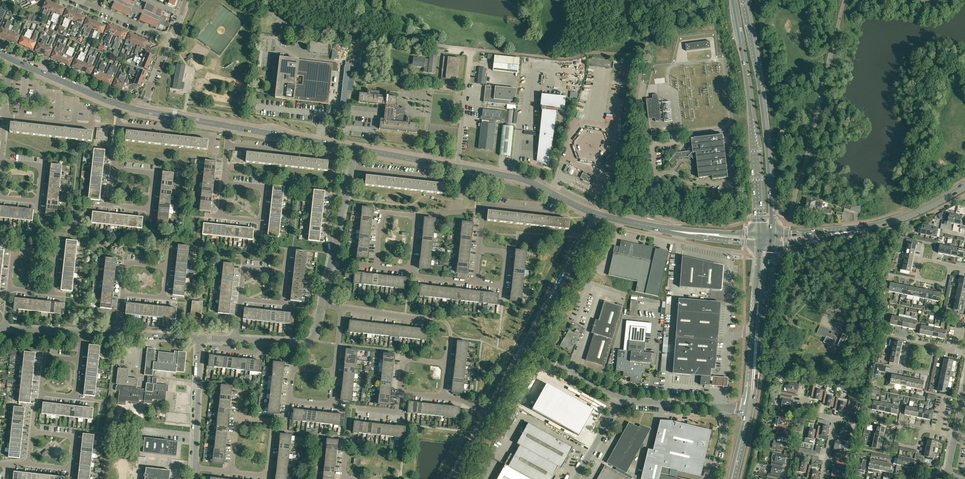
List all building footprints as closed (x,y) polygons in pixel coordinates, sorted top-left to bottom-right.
[(42,17),(44,18),(46,15),(51,2),(46,0),(43,8),(45,9),(43,13),(43,14),(42,17)] [(112,7),(112,9),(120,12),(122,7),(124,4),(115,0),(109,0),(108,3),(111,4),(110,6),(112,7)] [(139,5),(136,4),(137,1),(135,0),(125,0),(124,4),(137,10),(139,5)] [(51,2),(46,15),(44,18),(46,19),(50,11),(52,12),(55,4),(51,2)] [(51,21),(53,22),(55,18),(60,6),(55,4),(52,12),(54,13),(52,17),(52,18),(51,21)] [(124,4),(122,7),(120,12),(128,16),(129,14),(131,16),(132,13),(135,14),(137,10),(124,4)] [(139,5),(137,10),(151,16),(152,13),(155,7),(146,4),(146,5),(143,4),(142,6),(139,5)] [(60,6),(55,18),(53,22),(56,23),(57,20),(60,15),(62,16),(65,8),(60,6)] [(155,7),(152,13),(151,16),(165,22),(166,20),(167,18),(167,17),(164,16),(165,13),(163,12),(163,11),(155,7)] [(64,29),(65,27),(71,11),(67,9),(63,17),(65,17),(63,22),(64,22),(62,26),(62,28),(64,29)] [(137,18),(140,19),(139,20),(148,24),(150,18),(151,16),(137,10),(135,14),(138,16),(137,18)] [(76,13),(71,11),(65,27),(67,28),(68,24),(70,19),(73,20),(76,13)] [(74,30),(81,15),(76,13),(73,20),(75,22),(73,27),(73,26),(71,30),(74,31),(74,30)] [(85,17),(81,15),(74,30),(76,31),(79,23),(82,24),(85,17)] [(151,16),(150,18),(148,24),(156,27),(156,26),(159,27),(160,25),(163,26),(165,22),(151,16)] [(86,32),(92,20),(87,18),(84,25),(86,26),(84,31),(83,35),(85,35),(86,32)] [(7,20),(4,29),(1,27),(0,30),(0,35),(3,37),(8,25),(10,21),(8,20),(7,20)] [(10,20),(10,21),(8,25),(3,37),(8,39),(11,31),(8,30),(12,21),(10,20)] [(92,20),(86,32),(85,35),(88,36),(89,33),(91,29),(93,29),(96,22),(92,20)] [(101,24),(96,22),(93,29),(95,30),(93,35),(92,39),(94,40),(101,24)] [(101,24),(94,40),(96,40),(100,32),(103,33),(106,26),(101,24)] [(19,25),(17,28),(12,41),(17,43),(20,35),(17,34),(19,29),(20,28),(21,25),(19,25)] [(104,41),(107,42),(114,27),(109,25),(106,32),(108,33),(106,38),(104,41)] [(12,41),(17,28),(15,27),(15,29),(12,28),(11,31),(8,39),(12,41)] [(118,28),(114,27),(107,42),(109,43),(111,40),(110,39),(112,35),(115,36),(118,28)] [(123,30),(118,28),(115,36),(117,37),(114,42),(115,42),(117,43),(118,41),(123,30)] [(24,46),(29,33),(30,30),(28,29),(27,32),(26,32),(24,37),(22,36),(19,44),(24,46)] [(30,30),(29,33),(24,46),(28,48),(31,40),(30,39),(32,35),(31,34),(33,31),(30,30)] [(116,46),(115,48),(114,51),(113,53),(112,55),(117,57),(119,53),(118,49),(119,45),(122,39),(124,40),(128,32),(123,30),(118,41),(117,43),(116,46)] [(36,42),(34,41),(36,37),(36,36),(37,33),(35,32),(31,40),(28,48),(33,49),(36,42)] [(129,42),(127,47),(126,49),(128,50),(129,48),(134,35),(129,33),(126,41),(129,42)] [(129,48),(128,50),(127,51),(130,52),(131,49),(131,48),(132,46),(134,47),(135,45),(139,37),(134,35),(129,48)] [(42,39),(40,44),(38,43),(35,50),(40,52),(46,37),(44,36),(43,39),(42,39)] [(45,54),(48,47),(49,45),(46,44),(47,41),(48,41),(49,38),(46,37),(40,52),(45,54)] [(143,39),(139,37),(135,45),(137,46),(135,50),(136,51),(134,54),(137,55),(138,52),(140,47),(143,39)] [(51,39),(49,45),(48,47),(45,54),(49,56),(52,49),(50,48),(52,43),(53,40),(51,39)] [(143,39),(140,47),(138,52),(140,52),(142,48),(145,49),(144,50),(145,51),(150,49),(149,47),(146,45),(148,41),(143,39)] [(710,41),(686,44),(686,51),(711,48),(710,41)] [(56,59),(61,47),(63,44),(61,43),(58,48),(56,47),(55,50),(51,57),(56,59)] [(65,45),(63,44),(61,47),(56,59),(61,61),(64,54),(61,53),(63,48),(64,48),(65,45)] [(66,55),(64,54),(61,61),(66,63),(72,48),(69,47),(68,50),(66,55)] [(74,49),(72,48),(66,63),(70,65),(73,58),(71,57),(73,52),(74,49)] [(151,51),(150,49),(145,51),(146,52),(147,53),(146,56),(141,54),(140,56),(145,57),(152,60),(154,56),(150,54),(151,51)] [(77,68),(82,56),(83,53),(81,52),(80,55),(79,55),(77,60),(75,59),(72,66),(77,68)] [(83,53),(82,56),(77,68),(81,70),(84,63),(83,62),(85,57),(86,54),(83,53)] [(428,67),(428,72),(435,73),(436,55),(430,55),(429,59),(425,59),(425,58),(417,57),(414,57),(413,66),(418,67),(424,67),(428,67)] [(494,59),(493,70),(518,73),(519,58),(494,55),(494,59)] [(86,72),(91,60),(92,57),(90,56),(89,59),(87,64),(84,63),(81,70),(86,72)] [(150,64),(152,60),(145,57),(144,60),(135,56),(134,58),(150,64)] [(442,70),(440,85),(454,87),(456,87),(456,80),(458,80),(461,58),(443,56),(442,69),(441,70),(442,70)] [(92,57),(91,60),(86,72),(91,74),(94,67),(91,66),(93,61),(94,61),(95,58),(92,57)] [(327,103),(330,71),(331,65),(333,65),(333,64),(301,60),(301,62),(298,61),(298,60),(280,57),(275,98),(293,100),(294,97),(297,98),(296,100),(328,104),(328,103),(327,103)] [(148,70),(150,64),(134,58),(134,60),(134,61),(137,62),(137,63),(142,65),(141,67),(148,70)] [(101,63),(99,66),(97,71),(95,70),(92,77),(97,80),(102,67),(103,64),(101,63)] [(103,64),(102,67),(97,80),(101,81),(104,74),(103,73),(105,69),(104,68),(106,65),(105,65),(105,63),(104,63),(104,64),(103,64)] [(175,79),(173,88),(180,90),(180,88),(181,82),(182,80),(185,67),(185,65),(178,64),(175,79)] [(106,75),(104,74),(101,81),(106,83),(111,71),(112,68),(110,67),(109,70),(108,70),(106,75)] [(478,79),(478,83),(484,84),(486,84),(487,73),(485,73),(486,68),(480,67),(478,77),(478,79)] [(129,71),(145,77),(146,75),(147,76),(147,75),(148,74),(147,73),(147,72),(140,69),(139,72),(134,70),(134,69),(130,68),(129,71)] [(111,71),(106,83),(110,85),(113,78),(112,77),(114,72),(111,71)] [(143,82),(145,77),(129,71),(129,72),(129,73),(132,74),(132,75),(137,77),(136,79),(143,82)] [(117,88),(122,76),(124,73),(122,72),(120,75),(118,80),(116,79),(113,86),(117,88)] [(124,73),(122,76),(117,88),(122,90),(125,83),(123,82),(125,77),(126,74),(124,73)] [(141,86),(143,82),(136,79),(130,76),(129,78),(135,81),(134,83),(133,83),(132,83),(134,89),(136,88),(137,85),(141,86)] [(132,90),(134,89),(132,83),(130,84),(130,85),(127,84),(129,80),(127,79),(125,83),(122,90),(127,93),(128,88),(132,90)] [(507,104),(516,105),(517,106),(517,102),(515,101),(516,89),(485,86),(484,94),(484,96),(484,102),(507,104)] [(359,92),(358,102),(366,103),(369,103),(385,105),(384,119),(380,118),(380,120),(380,119),(380,122),(379,129),(406,131),(406,132),(409,132),(417,133),(418,123),(410,123),(411,117),(406,116),(406,115),(406,114),(405,113),(405,112),(404,111),(406,109),(405,109),(405,108),(404,107),(403,106),(402,106),(401,108),(400,107),(399,107),(398,107),(396,107),(396,106),(397,97),(389,96),(390,92),(386,91),(371,90),(367,89),(367,93),(359,92)] [(564,110),(566,97),(541,94),(540,107),(541,108),(541,110),(543,111),(543,113),(542,113),(539,139),(540,139),(540,141),(538,140),(538,141),(536,153),(537,153),(537,161),(537,160),(545,163),(545,164),(549,166),(551,151),(552,151),(553,149),(551,149),(556,114),(556,112),(557,112),(557,110),(564,110)] [(647,99),(646,99),(649,119),(655,118),(655,119),(656,121),(657,121),(659,121),(661,120),(661,119),(658,96),(658,95),(656,95),(654,95),(653,95),(653,98),(651,99),(647,99)] [(662,102),(665,122),(672,121),(670,101),(662,102)] [(482,116),(482,119),(506,121),(507,112),(505,112),(483,109),(482,116)] [(480,134),(479,149),(492,150),(495,124),(495,121),(489,120),(489,121),(488,123),(481,123),(481,126),(481,128),(480,134)] [(10,132),(26,134),(28,124),(11,123),(10,132)] [(44,126),(28,124),(26,134),(43,136),(44,126)] [(513,126),(502,125),(499,155),(510,156),(513,126)] [(60,128),(44,126),(43,136),(59,138),(60,128)] [(77,130),(60,128),(59,138),(75,140),(77,130)] [(92,141),(93,132),(77,130),(75,140),(92,141)] [(125,141),(141,143),(143,133),(126,131),(125,141)] [(159,135),(143,133),(141,143),(158,144),(159,135)] [(158,144),(174,146),(175,136),(159,135),(158,144)] [(691,147),(688,151),(675,153),(675,154),(669,162),(671,164),(672,165),(678,157),(689,156),(696,156),(696,157),(697,157),(697,162),(697,163),(698,168),(698,169),(699,174),(698,174),(698,175),(699,175),(699,178),(704,177),(711,176),(713,176),(713,179),(714,179),(714,178),(716,178),(716,179),(719,178),(723,177),(723,178),(728,177),(728,172),(728,170),(727,170),(727,166),(727,164),(726,160),(727,160),(726,158),(725,154),(726,154),(726,152),(725,152),(725,148),(725,146),(724,142),(725,142),(724,140),(723,135),(718,135),(718,136),(714,136),(711,136),(711,137),(707,137),(701,137),(701,138),(696,138),(695,138),(693,139),(693,138),(691,138),(692,144),(692,146),(693,147),(691,147)] [(192,138),(175,136),(174,146),(190,148),(192,138)] [(190,148),(207,150),(208,140),(192,138),(190,148)] [(246,162),(262,164),(263,154),(247,152),(246,162)] [(278,166),(279,156),(263,154),(262,164),(278,166)] [(296,158),(279,156),(278,166),(295,167),(296,158)] [(313,160),(296,158),(295,167),(311,169),(313,160)] [(311,169),(328,171),(329,161),(313,160),(311,169)] [(592,178),(589,176),(582,173),(580,178),(583,179),(583,180),(590,183),(592,178)] [(365,185),(381,187),(382,177),(366,176),(365,185)] [(382,177),(381,187),(398,189),(399,179),(382,177)] [(415,181),(399,179),(398,189),(414,191),(415,181)] [(432,183),(415,181),(414,191),(431,193),(432,183)] [(448,185),(432,183),(431,193),(447,194),(448,185)] [(808,199),(807,204),(822,208),(822,205),(815,204),(816,201),(808,199)] [(488,211),(487,220),(503,222),(504,213),(488,211)] [(947,222),(954,223),(956,214),(949,213),(950,212),(947,211),(945,219),(948,219),(947,222)] [(520,214),(504,213),(503,222),(519,224),(520,214)] [(537,216),(520,214),(519,224),(536,226),(537,216)] [(964,223),(964,217),(964,215),(962,215),(962,216),(956,214),(954,223),(961,224),(961,222),(964,223)] [(553,218),(537,216),(536,226),(552,228),(553,218)] [(570,220),(553,218),(552,228),(569,230),(570,220)] [(656,248),(621,241),(620,247),(615,246),(613,255),(608,275),(637,282),(635,291),(658,297),(668,252),(655,249),(656,248)] [(940,244),(939,251),(938,253),(945,254),(947,246),(940,244)] [(950,246),(947,246),(945,254),(951,256),(953,247),(953,244),(950,244),(950,246)] [(712,290),(722,290),(721,290),(723,266),(724,266),(713,263),(682,256),(679,287),(712,290)] [(594,259),(589,267),(594,270),(599,261),(594,259)] [(895,293),(897,284),(891,282),(889,291),(895,293)] [(941,293),(934,291),(932,300),(939,301),(941,293)] [(714,321),(719,321),(720,302),(711,301),(678,299),(677,311),(715,314),(714,321)] [(201,315),(202,305),(203,302),(192,301),(190,323),(200,324),(201,319),(203,319),(203,316),(201,316),(201,315)] [(622,307),(622,305),(617,303),(617,305),(604,301),(598,321),(595,320),(591,333),(595,334),(587,360),(604,365),(622,307)] [(718,326),(719,321),(714,321),(715,314),(677,311),(675,337),(717,340),(718,326)] [(890,324),(897,325),(898,317),(892,315),(890,324)] [(911,319),(909,328),(915,329),(917,321),(911,319)] [(626,321),(626,326),(631,327),(628,351),(618,350),(616,370),(624,371),(623,376),(631,377),(630,382),(640,383),(641,373),(644,373),(644,368),(649,368),(650,363),(655,364),(656,354),(644,353),(645,336),(650,337),(652,323),(626,321)] [(920,334),(926,335),(928,326),(921,325),(920,334)] [(841,338),(828,333),(826,332),(827,329),(820,326),(817,333),(826,337),(824,342),(834,346),(835,343),(843,347),(848,336),(843,334),(841,338)] [(945,339),(947,330),(940,329),(938,338),(945,339)] [(569,330),(563,340),(566,342),(563,347),(571,351),(575,343),(576,341),(577,342),(581,334),(578,332),(575,331),(574,333),(569,330)] [(690,375),(701,376),(701,371),(710,372),(711,369),(715,369),(717,340),(675,337),(672,373),(676,374),(690,375)] [(156,370),(176,373),(176,371),(184,372),(187,352),(174,351),(174,354),(155,352),(155,349),(147,348),(145,367),(156,368),(156,370)] [(885,371),(886,367),(876,365),(874,373),(878,374),(879,370),(885,371)] [(155,375),(156,370),(156,368),(145,367),(144,375),(148,375),(148,378),(147,383),(146,383),(146,389),(137,388),(137,386),(138,379),(129,378),(128,378),(129,369),(118,368),(116,384),(117,384),(117,386),(116,386),(116,390),(119,391),(119,395),(118,402),(118,404),(125,405),(126,401),(131,401),(131,404),(139,404),(139,400),(145,401),(144,403),(152,403),(152,399),(158,400),(157,402),(165,403),(166,391),(168,392),(169,385),(156,384),(157,379),(158,379),(158,376),(155,375)] [(701,371),(701,376),(700,384),(709,385),(710,376),(710,372),(701,371)] [(898,375),(892,374),(891,379),(888,378),(887,385),(895,387),(896,384),(898,375)] [(728,376),(712,375),(712,384),(728,385),(728,376)] [(782,390),(781,394),(784,394),(792,396),(795,397),(796,393),(797,394),(798,391),(799,385),(790,383),(789,385),(786,385),(785,385),(784,391),(782,390)] [(547,384),(532,410),(579,436),(593,410),(547,384)] [(816,399),(822,400),(823,392),(824,391),(815,389),(815,386),(812,385),(810,396),(813,397),(813,399),(816,399)] [(821,403),(824,403),(824,405),(827,406),(833,407),(835,397),(826,395),(827,393),(823,392),(822,400),(821,403)] [(781,394),(781,397),(784,398),(782,407),(791,409),(792,403),(793,400),(791,399),(792,396),(784,394),(781,394)] [(835,397),(833,407),(833,408),(836,409),(836,411),(839,411),(845,412),(846,409),(847,403),(838,401),(839,398),(835,397)] [(848,398),(847,403),(846,409),(849,410),(849,411),(851,412),(858,413),(860,404),(851,402),(851,399),(848,398)] [(878,411),(880,402),(874,401),(872,409),(878,411)] [(893,404),(891,413),(897,415),(899,406),(893,404)] [(906,406),(905,412),(905,415),(911,416),(913,407),(906,406)] [(932,411),(925,410),(923,418),(930,420),(930,419),(932,419),(934,412),(931,412),(932,411)] [(774,426),(774,428),(771,427),(770,429),(774,430),(777,430),(785,432),(785,429),(787,429),(788,426),(789,420),(779,418),(777,427),(774,426)] [(641,478),(658,478),(660,473),(676,477),(677,471),(700,477),(711,430),(686,424),(681,423),(677,422),(672,421),(660,420),(653,450),(648,449),(641,478)] [(651,428),(640,425),(638,427),(629,422),(607,462),(626,473),(651,428)] [(517,444),(520,446),(558,466),(561,468),(564,463),(565,463),(566,463),(566,462),(569,456),(568,455),(572,447),(528,423),(517,444)] [(819,432),(819,434),(828,436),(830,426),(824,425),(821,425),(820,426),(817,426),(816,430),(816,432),(819,432)] [(840,434),(842,435),(841,438),(849,440),(852,440),(853,437),(850,436),(852,427),(842,425),(840,434)] [(805,438),(812,439),(814,439),(814,438),(818,439),(819,434),(819,432),(816,432),(816,430),(807,428),(805,438)] [(787,445),(788,439),(789,436),(787,436),(788,433),(785,432),(777,430),(776,434),(779,434),(777,443),(787,445)] [(139,452),(176,456),(176,455),(177,442),(178,442),(178,441),(141,437),(139,452)] [(848,443),(849,440),(841,438),(838,437),(838,441),(836,440),(834,449),(837,450),(843,451),(845,442),(848,443)] [(508,466),(508,467),(527,477),(531,478),(554,478),(556,476),(553,474),(558,466),(520,446),(508,466)] [(835,459),(837,459),(836,463),(847,465),(848,462),(845,461),(846,452),(843,451),(837,450),(836,456),(835,459)] [(771,465),(773,466),(782,468),(783,464),(785,464),(785,462),(786,456),(784,455),(777,454),(775,463),(772,462),(771,465)] [(867,461),(863,460),(864,456),(857,454),(856,462),(859,462),(858,469),(858,471),(863,472),(864,470),(864,471),(867,461)] [(797,471),(806,473),(807,471),(810,472),(811,470),(811,466),(808,465),(808,463),(799,462),(797,471)] [(886,463),(885,471),(890,473),(892,473),(893,472),(893,469),(893,468),(891,468),(892,464),(886,463)] [(505,465),(497,478),(526,478),(527,477),(508,467),(508,466),(505,465)] [(605,465),(597,478),(631,478),(605,465)] [(782,468),(773,466),(771,465),(770,465),(769,474),(768,474),(767,477),(775,478),(778,478),(779,476),(780,477),(781,474),(782,468)] [(844,478),(841,478),(843,469),(833,467),(832,473),(832,476),(833,476),(833,478),(844,478)] [(145,478),(170,478),(171,470),(146,468),(145,468),(146,468),(145,474),(145,473),(144,476),(145,477),(145,478)] [(811,470),(810,472),(807,471),(806,473),(805,477),(812,478),(811,478),(818,478),(819,471),(811,470)]
